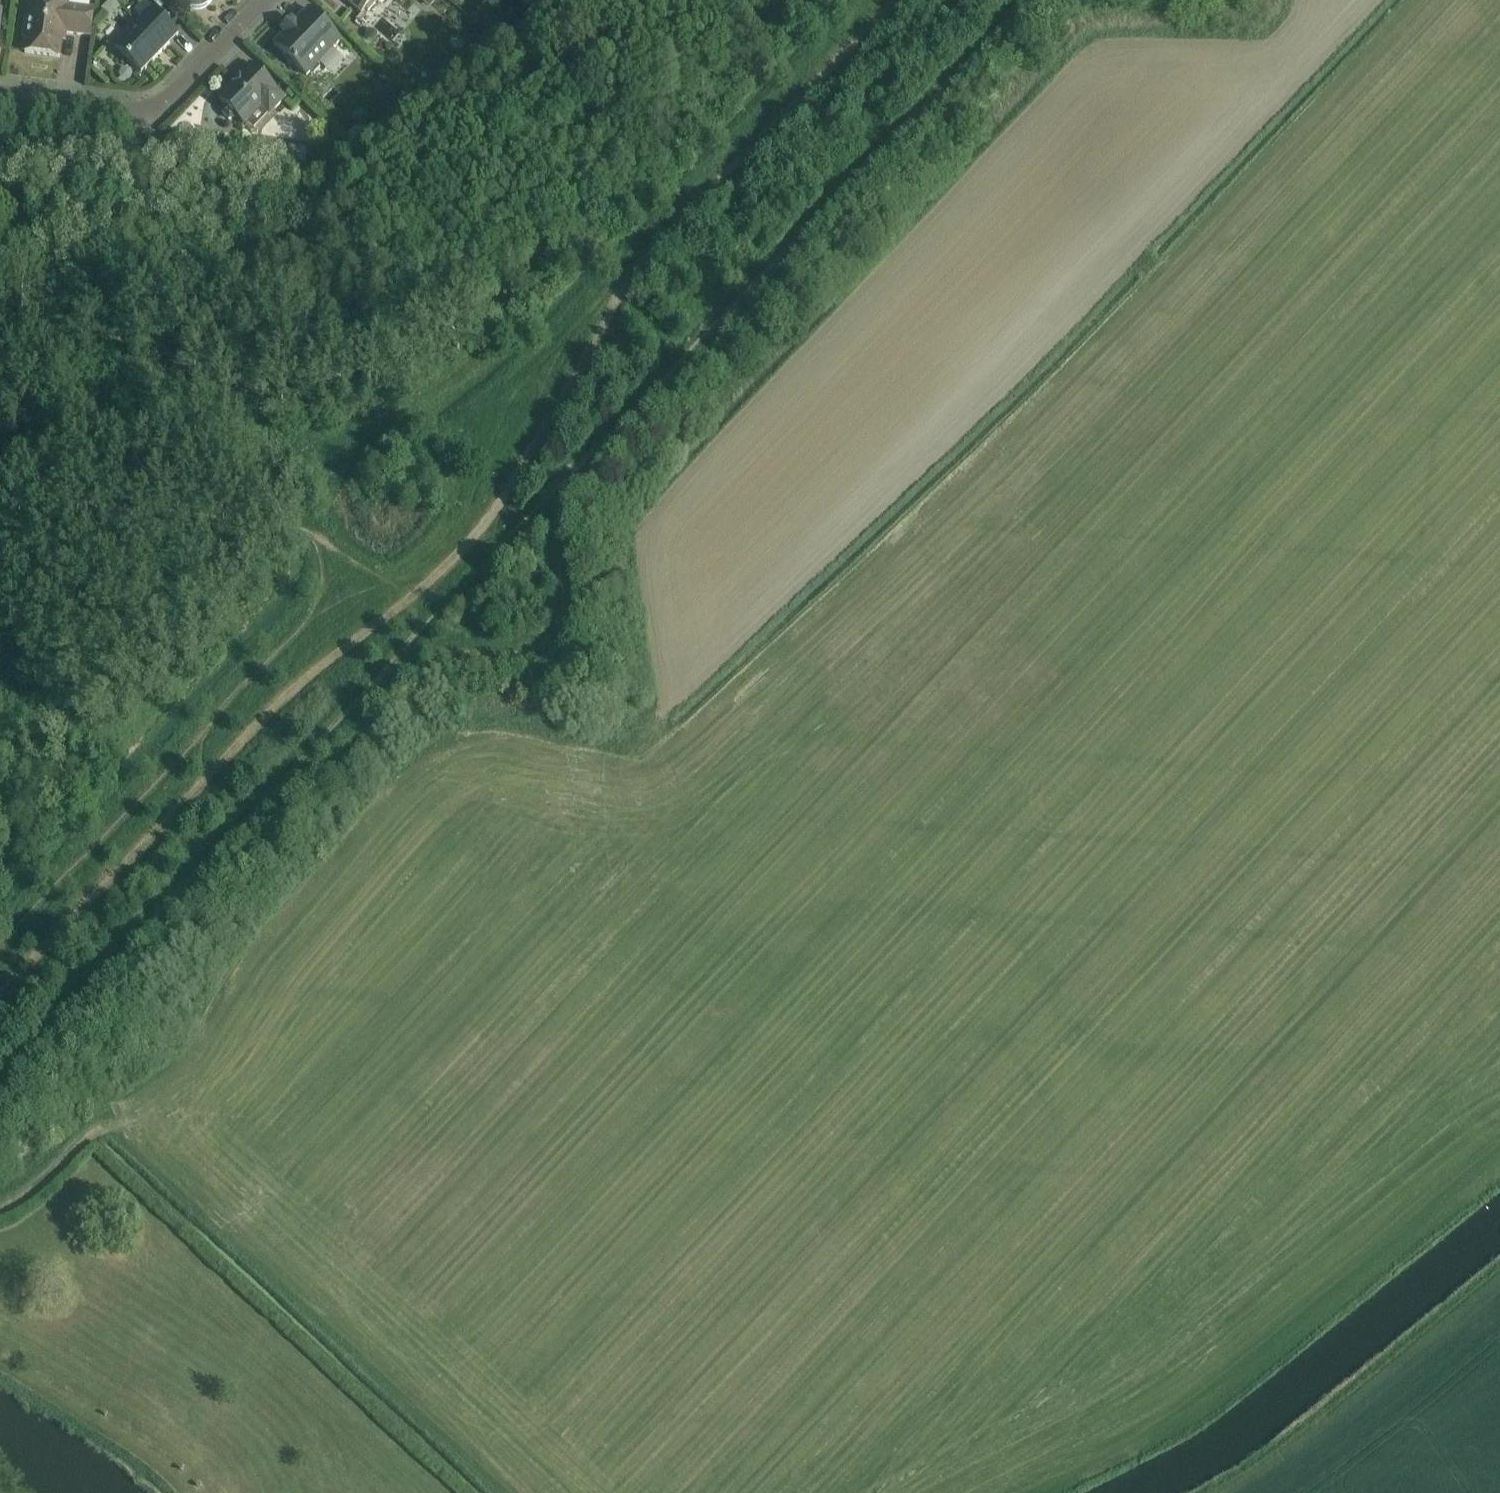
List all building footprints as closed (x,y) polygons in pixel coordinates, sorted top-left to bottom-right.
[(183,3),(187,7),(188,7),(190,8),(191,9),(192,9),(194,10),(195,10),(197,10),(198,10),(199,10),(200,10),(201,10),(202,10),(203,9),(205,9),(206,8),(207,7),(208,7),(209,6),(210,5),(211,4),(212,3),(212,1),(213,0),(182,0),(183,3)] [(362,14),(365,9),(368,12),(376,3),(373,0),(346,0),(362,14)] [(429,8),(436,0),(419,0),(429,8)] [(27,39),(25,54),(58,58),(62,34),(90,37),(94,10),(74,7),(74,10),(64,9),(65,8),(46,6),(43,2),(38,2),(34,4),(31,4),(29,20),(25,20),(23,39),(27,39)] [(142,20),(115,49),(141,74),(178,35),(144,2),(134,12),(142,20)] [(285,34),(274,45),(307,77),(311,73),(314,75),(320,69),(318,65),(341,42),(308,10),(294,24),(291,21),(282,31),(285,34)] [(234,86),(219,101),(225,107),(223,115),(229,120),(236,118),(243,125),(261,106),(275,109),(285,99),(250,64),(238,77),(240,79),(233,85),(234,86)] [(412,95),(398,95),(398,110),(412,110),(412,95)] [(340,154),(331,161),(338,168),(346,161),(340,154)]
